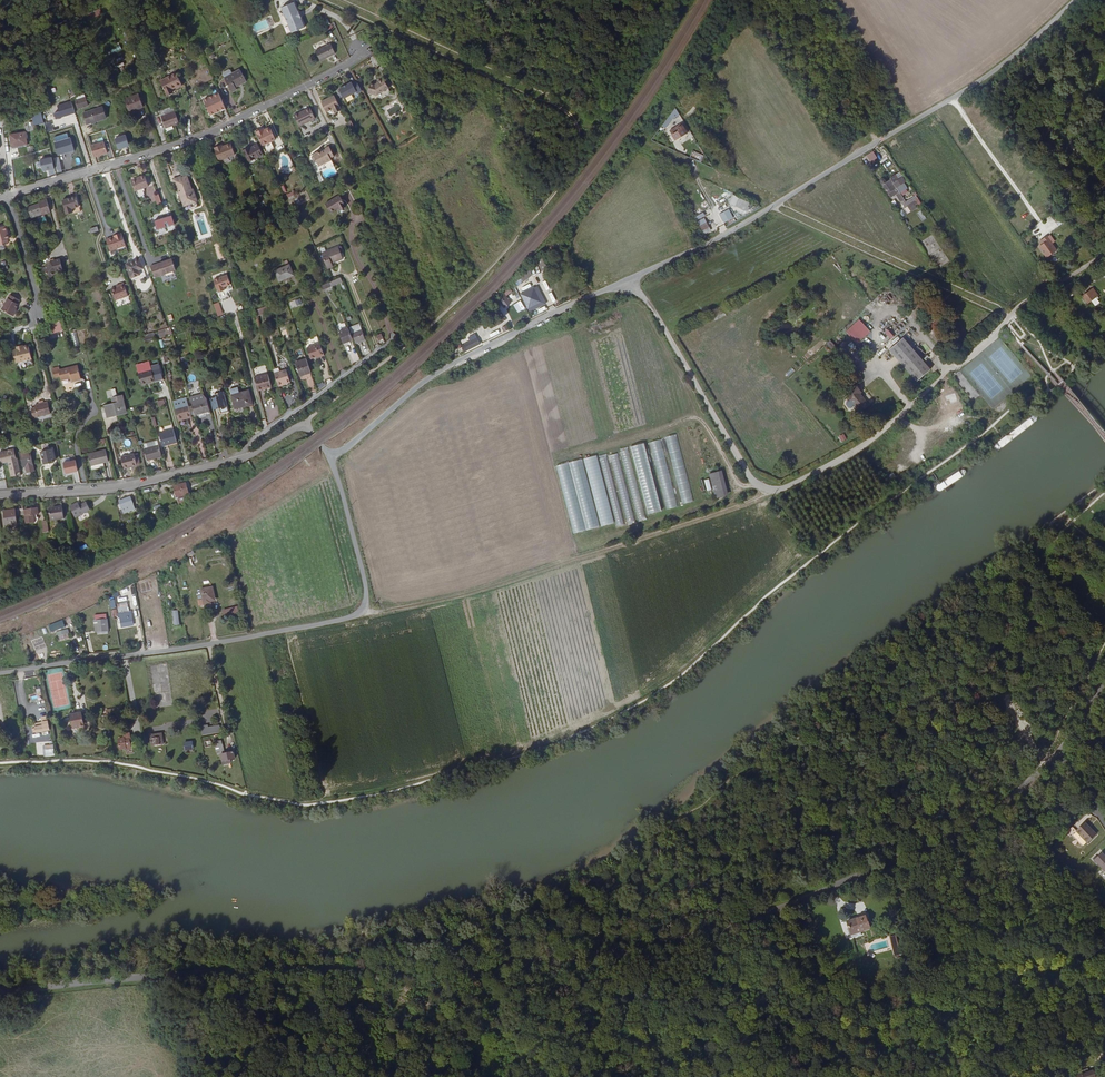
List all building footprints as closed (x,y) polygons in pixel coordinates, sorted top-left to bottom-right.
[(285,3),(297,28),(303,25),(299,16),(300,16),(298,12),(296,8),(295,8),(291,0),(285,3)] [(291,31),(297,28),(285,3),(284,4),(280,6),(284,17),(284,18),(285,21),(287,21),(291,31)] [(319,60),(321,59),(318,53),(325,49),(329,55),(334,53),(329,43),(315,50),(319,60)] [(318,53),(321,59),(329,55),(325,49),(318,53)] [(222,72),(225,78),(233,73),(231,68),(229,67),(223,70),(222,72)] [(225,78),(231,90),(237,87),(247,81),(241,70),(233,73),(225,78)] [(376,78),(374,79),(378,87),(387,83),(381,73),(375,77),(376,78)] [(362,87),(357,77),(352,80),(351,79),(348,80),(353,90),(356,88),(357,90),(362,87)] [(176,92),(176,94),(182,91),(177,78),(171,81),(176,92)] [(378,87),(374,79),(373,80),(368,78),(366,87),(374,90),(376,88),(378,87)] [(348,80),(346,81),(343,83),(341,84),(345,93),(353,90),(348,80)] [(166,99),(169,98),(173,97),(172,94),(176,92),(171,81),(160,85),(166,99)] [(143,105),(139,92),(126,97),(130,109),(143,105)] [(79,103),(77,95),(71,97),(74,105),(79,103)] [(333,95),(330,96),(337,111),(340,110),(333,95)] [(213,99),(219,114),(226,111),(220,96),(213,99)] [(337,111),(330,96),(324,99),(329,109),(332,108),(334,113),(337,111)] [(206,101),(213,117),(219,114),(213,99),(213,98),(206,101)] [(329,109),(324,99),(320,101),(325,111),(329,109)] [(57,105),(58,107),(53,109),(56,119),(75,113),(71,100),(57,105)] [(211,117),(213,117),(206,101),(204,102),(211,117)] [(91,108),(95,119),(104,116),(100,104),(91,108)] [(172,105),(158,111),(161,116),(174,111),(172,105)] [(684,114),(687,117),(697,110),(694,107),(684,114)] [(91,120),(95,119),(91,108),(82,111),(85,119),(91,117),(91,120)] [(302,112),(301,111),(293,115),(299,126),(314,119),(309,108),(302,112)] [(675,109),(661,126),(665,129),(679,112),(675,109)] [(42,111),(32,114),(34,122),(34,123),(35,123),(45,122),(42,111)] [(179,122),(174,111),(161,116),(165,128),(166,127),(172,125),(179,122)] [(261,125),(254,128),(260,141),(274,135),(269,123),(262,127),(261,125)] [(686,132),(682,125),(677,128),(678,131),(671,135),(674,140),(686,132)] [(25,131),(10,133),(12,145),(27,143),(27,141),(25,131)] [(63,142),(66,152),(74,149),(71,139),(63,142)] [(113,142),(116,151),(125,148),(122,139),(113,142)] [(89,145),(93,156),(106,152),(102,141),(89,145)] [(235,152),(230,141),(222,145),(221,143),(214,146),(219,159),(235,152)] [(246,144),(246,143),(239,146),(244,157),(259,150),(254,141),(246,144)] [(65,153),(66,152),(63,142),(55,144),(59,156),(66,154),(65,153)] [(333,155),(329,145),(326,146),(327,148),(319,151),(318,150),(313,152),(319,165),(331,159),(330,157),(333,155)] [(875,156),(871,149),(866,153),(870,159),(875,156)] [(47,176),(56,173),(51,156),(39,159),(43,171),(46,170),(47,176)] [(338,172),(333,164),(322,169),(326,178),(338,172)] [(181,178),(179,173),(173,175),(177,187),(178,186),(183,202),(185,202),(186,205),(198,201),(193,185),(192,185),(188,175),(181,178)] [(135,190),(149,186),(145,175),(137,177),(137,179),(132,181),(135,190)] [(894,183),(896,187),(905,182),(902,177),(894,183)] [(894,183),(891,179),(886,181),(885,179),(883,179),(880,180),(881,182),(888,193),(896,187),(894,183)] [(157,204),(162,203),(158,193),(154,195),(157,204)] [(732,194),(728,203),(747,211),(751,202),(732,194)] [(75,195),(67,198),(71,212),(72,213),(79,211),(75,195)] [(339,195),(325,203),(330,212),(339,206),(340,209),(346,205),(339,195)] [(907,204),(905,201),(902,195),(897,198),(903,206),(907,204)] [(921,204),(915,195),(905,201),(907,204),(914,199),(918,206),(921,204)] [(48,211),(44,196),(36,199),(36,200),(25,203),(27,211),(28,214),(39,211),(40,213),(48,211)] [(71,212),(67,198),(61,200),(65,214),(71,212)] [(699,220),(702,217),(697,209),(693,211),(699,220)] [(922,221),(926,218),(921,210),(917,213),(922,221)] [(727,219),(723,212),(718,215),(722,222),(727,219)] [(38,217),(40,223),(46,220),(44,215),(38,217)] [(175,224),(172,215),(154,221),(158,230),(175,224)] [(697,221),(704,234),(712,230),(705,217),(697,221)] [(9,238),(5,224),(3,225),(2,221),(0,221),(0,240),(9,238)] [(128,244),(122,230),(117,231),(118,234),(115,235),(108,237),(112,249),(128,244)] [(1057,249),(1052,243),(1043,250),(1047,256),(1057,249)] [(343,258),(339,247),(322,253),(328,268),(333,266),(332,263),(343,258)] [(544,257),(537,259),(542,271),(549,268),(544,257)] [(164,261),(151,266),(155,277),(177,270),(173,258),(168,260),(168,261),(164,262),(164,261)] [(63,270),(59,259),(52,262),(49,263),(43,270),(51,278),(57,272),(63,270)] [(134,261),(139,278),(147,275),(141,259),(134,261)] [(133,280),(139,278),(134,261),(127,263),(133,280)] [(291,275),(286,264),(275,269),(280,280),(291,275)] [(518,287),(532,274),(528,269),(514,282),(518,287)] [(963,273),(965,279),(971,277),(969,271),(963,273)] [(227,275),(213,280),(216,289),(217,289),(218,292),(224,290),(223,286),(230,284),(227,275)] [(337,278),(329,281),(321,284),(323,288),(338,282),(337,278)] [(125,285),(120,286),(121,289),(118,290),(111,292),(115,302),(129,297),(125,285)] [(527,285),(518,290),(520,293),(528,288),(527,285)] [(543,304),(535,287),(523,296),(530,310),(543,304)] [(1087,302),(1097,294),(1093,289),(1083,297),(1087,302)] [(13,313),(15,309),(14,308),(14,307),(18,300),(17,300),(19,297),(9,292),(1,307),(13,313)] [(500,300),(506,307),(512,302),(505,295),(500,300)] [(300,298),(289,302),(292,308),(303,304),(300,298)] [(258,315),(268,313),(267,306),(256,309),(258,315)] [(501,323),(499,318),(489,323),(491,327),(501,323)] [(51,333),(64,331),(62,319),(48,322),(50,328),(51,333)] [(862,348),(876,338),(867,325),(852,335),(862,348)] [(158,330),(159,337),(172,334),(171,327),(158,330)] [(339,332),(343,343),(352,340),(348,329),(339,332)] [(891,339),(895,336),(888,329),(884,332),(891,339)] [(363,339),(360,330),(351,334),(355,343),(363,339)] [(71,333),(74,346),(79,344),(76,331),(71,333)] [(461,345),(464,352),(481,344),(475,332),(467,335),(470,341),(461,345)] [(147,341),(156,339),(154,333),(145,335),(147,341)] [(917,385),(934,373),(905,333),(894,342),(898,347),(893,351),(917,385)] [(15,362),(31,359),(28,346),(26,344),(24,345),(24,346),(23,346),(21,347),(21,345),(16,346),(16,348),(12,349),(15,362)] [(325,356),(320,344),(308,349),(311,359),(320,356),(321,357),(325,356)] [(311,372),(306,359),(295,363),(299,376),(311,372)] [(154,369),(152,362),(138,365),(143,384),(152,381),(152,382),(157,381),(157,380),(165,378),(162,367),(154,369)] [(61,367),(55,368),(57,377),(62,376),(63,379),(73,377),(73,380),(82,379),(79,366),(61,370),(61,367)] [(288,371),(276,375),(280,388),(285,386),(284,385),(287,384),(291,383),(288,371)] [(261,375),(256,377),(259,390),(265,388),(265,390),(273,388),(269,373),(261,375)] [(312,373),(306,374),(309,393),(315,392),(312,373)] [(859,411),(869,405),(860,392),(862,391),(856,382),(845,389),(859,411)] [(233,392),(238,411),(254,407),(251,393),(241,396),(240,390),(233,392)] [(230,414),(224,392),(215,394),(216,398),(210,400),(213,411),(217,410),(219,417),(230,414)] [(210,412),(205,394),(191,398),(195,416),(205,413),(210,412)] [(116,405),(107,407),(110,417),(127,413),(124,403),(123,397),(119,398),(115,399),(116,405)] [(174,402),(179,422),(184,420),(183,418),(192,416),(188,399),(174,402)] [(31,409),(33,417),(49,413),(46,401),(43,402),(38,403),(33,404),(34,408),(31,409)] [(178,445),(175,432),(160,436),(163,449),(178,445)] [(841,442),(847,439),(844,433),(838,436),(841,442)] [(676,434),(555,465),(572,532),(693,501),(676,434)] [(162,456),(159,445),(144,449),(147,460),(155,459),(155,457),(162,456)] [(53,459),(51,448),(40,450),(43,461),(53,459)] [(109,461),(106,448),(88,452),(92,465),(109,461)] [(16,457),(14,449),(0,452),(0,460),(2,463),(5,462),(9,465),(11,476),(16,475),(16,477),(21,476),(17,458),(16,458),(16,457)] [(29,449),(19,451),(22,463),(25,462),(26,466),(27,473),(34,471),(29,449)] [(137,467),(134,455),(122,458),(124,470),(137,467)] [(73,473),(75,484),(80,483),(76,459),(63,462),(65,474),(73,473)] [(721,466),(703,471),(704,475),(710,474),(715,499),(729,496),(721,466)] [(43,477),(37,478),(40,486),(45,486),(43,477)] [(188,491),(186,480),(174,483),(177,494),(188,492),(188,491)] [(124,512),(136,507),(131,494),(119,499),(124,512)] [(78,500),(70,505),(76,515),(91,507),(87,500),(80,503),(78,500)] [(62,504),(55,505),(58,518),(65,517),(62,504)] [(58,518),(55,505),(49,506),(52,519),(58,518)] [(17,514),(16,509),(6,510),(8,526),(18,524),(17,514)] [(35,520),(34,514),(26,515),(27,522),(35,521),(35,520)] [(201,589),(203,601),(210,599),(215,598),(212,586),(201,589)] [(119,628),(134,626),(132,611),(128,611),(127,601),(116,602),(119,628)] [(235,607),(222,610),(224,618),(236,614),(235,607)] [(94,615),(95,635),(108,634),(107,614),(94,615)] [(11,650),(0,653),(0,659),(12,656),(11,650)] [(999,685),(992,679),(986,685),(993,692),(999,685)] [(83,723),(82,713),(71,715),(73,725),(83,723)] [(208,726),(208,724),(201,725),(202,734),(209,733),(208,726)] [(208,726),(209,733),(221,732),(220,724),(208,726)] [(50,730),(49,725),(35,727),(36,733),(50,730)] [(132,738),(131,732),(124,733),(124,738),(117,739),(118,749),(130,747),(129,739),(132,738)] [(164,744),(163,733),(151,735),(153,746),(164,744)] [(229,753),(227,744),(220,745),(223,768),(228,767),(228,762),(231,762),(231,759),(235,759),(233,752),(229,753)] [(1084,821),(1075,829),(1086,841),(1095,832),(1084,821)] [(1104,872),(1104,856),(1101,851),(1093,858),(1104,872)] [(865,915),(847,921),(851,933),(849,933),(851,938),(862,934),(861,931),(870,928),(865,915)] [(889,936),(894,957),(901,955),(896,935),(889,936)] [(430,1011),(430,1000),(421,1000),(421,1010),(430,1011)] [(503,1008),(496,1009),(497,1017),(504,1016),(503,1008)] [(286,1014),(278,1014),(278,1023),(286,1024),(286,1014)] [(1083,1076),(1088,1076),(1091,1076),(1089,1068),(1081,1071),(1083,1076)]
